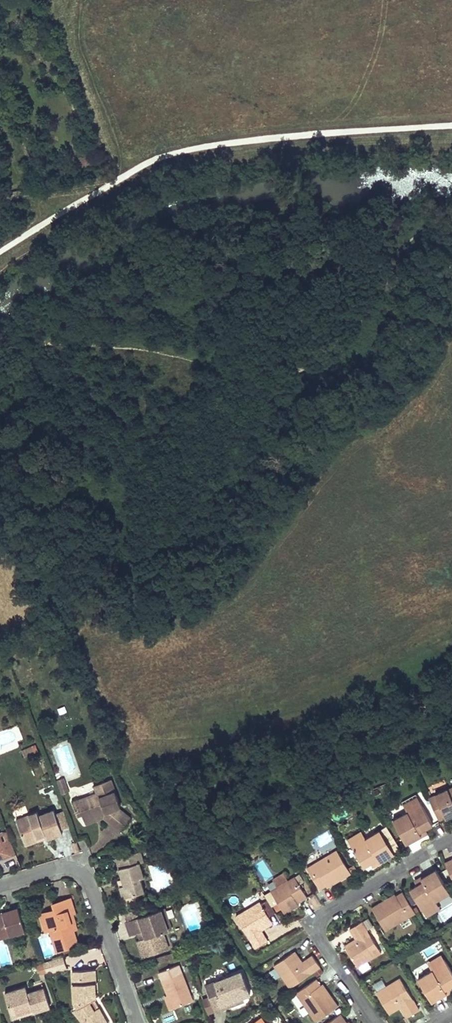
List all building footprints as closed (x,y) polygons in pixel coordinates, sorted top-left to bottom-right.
[(28,746),(20,750),(23,755),(31,752),(28,746)] [(57,783),(62,797),(70,795),(65,781),(57,783)] [(117,807),(107,781),(92,786),(95,794),(70,803),(75,816),(79,814),(81,819),(100,812),(101,817),(118,831),(128,820),(114,809),(117,807)] [(447,818),(451,816),(451,785),(428,796),(438,818),(445,815),(447,818)] [(404,808),(418,799),(415,794),(401,803),(404,808)] [(432,822),(418,799),(404,808),(405,810),(392,818),(406,842),(421,833),(419,831),(426,826),(432,822)] [(25,818),(14,823),(20,840),(40,832),(41,837),(42,839),(58,833),(56,828),(51,812),(50,809),(34,815),(32,810),(23,813),(25,818)] [(59,809),(51,812),(56,828),(64,825),(59,809)] [(100,812),(81,819),(83,824),(101,817),(100,812)] [(23,813),(12,817),(14,823),(25,818),(23,813)] [(350,842),(364,834),(361,829),(347,837),(350,842)] [(393,852),(379,829),(366,838),(364,834),(350,842),(364,865),(370,862),(377,857),(379,861),(393,852)] [(40,832),(20,840),(22,844),(41,837),(40,832)] [(1,844),(5,855),(12,853),(8,841),(1,844)] [(328,886),(351,872),(337,848),(307,866),(320,887),(326,884),(328,886)] [(141,861),(138,850),(112,857),(118,878),(120,883),(116,884),(119,896),(142,890),(137,876),(141,875),(137,862),(141,861)] [(438,904),(436,901),(450,892),(435,870),(420,879),(422,881),(416,884),(410,889),(424,912),(438,904)] [(271,880),(275,887),(286,880),(282,874),(271,880)] [(297,900),(306,895),(295,875),(286,880),(275,887),(271,889),(284,912),(299,903),(297,900)] [(373,907),(387,930),(416,913),(403,892),(397,895),(396,893),(373,907)] [(48,929),(55,952),(77,945),(72,930),(71,924),(74,923),(71,913),(74,912),(69,898),(51,903),(52,909),(43,912),(48,929)] [(260,901),(237,914),(256,946),(268,939),(262,929),(260,927),(272,920),(269,915),(276,911),(268,898),(261,902),(260,901)] [(427,916),(441,909),(438,904),(424,912),(427,916)] [(164,906),(160,908),(167,929),(171,927),(164,906)] [(0,913),(0,938),(22,931),(15,908),(0,913)] [(167,929),(160,908),(124,920),(129,935),(137,931),(141,930),(143,937),(139,938),(135,939),(141,956),(168,947),(162,931),(167,929)] [(43,930),(48,929),(43,912),(38,913),(43,930)] [(262,929),(273,922),(272,920),(260,927),(262,929)] [(358,967),(370,960),(381,953),(362,921),(350,929),(356,939),(345,946),(358,967)] [(307,957),(299,963),(292,953),(271,968),(285,989),(315,969),(307,957)] [(442,953),(427,961),(430,965),(444,957),(442,953)] [(153,958),(155,963),(165,959),(164,955),(153,958)] [(444,957),(430,965),(432,968),(418,977),(432,1000),(447,991),(445,988),(451,984),(451,983),(451,970),(444,957)] [(52,959),(41,962),(45,974),(55,970),(52,959)] [(191,1001),(180,972),(177,966),(158,973),(167,995),(171,1008),(191,1001)] [(94,969),(71,970),(73,1001),(76,1007),(74,1008),(82,1022),(96,1022),(104,1018),(97,1006),(94,1008),(89,999),(94,997),(93,983),(95,983),(94,969)] [(249,993),(240,971),(204,984),(214,1010),(228,1005),(227,1001),(241,996),(249,993)] [(407,1015),(419,1008),(401,976),(377,990),(390,1012),(401,1006),(407,1015)] [(321,983),(319,984),(315,979),(295,992),(315,1021),(337,1006),(321,983)] [(24,992),(22,986),(2,993),(6,1006),(11,1004),(15,1013),(29,1008),(30,1012),(47,1007),(41,987),(24,992)] [(167,1010),(171,1008),(167,995),(162,997),(167,1010)] [(241,996),(227,1001),(228,1005),(242,1000),(241,996)] [(15,1013),(11,1004),(6,1006),(10,1019),(30,1012),(29,1008),(15,1013)] [(347,1022),(346,1022),(340,1014),(326,1022),(350,1022),(348,1021),(347,1022)]
